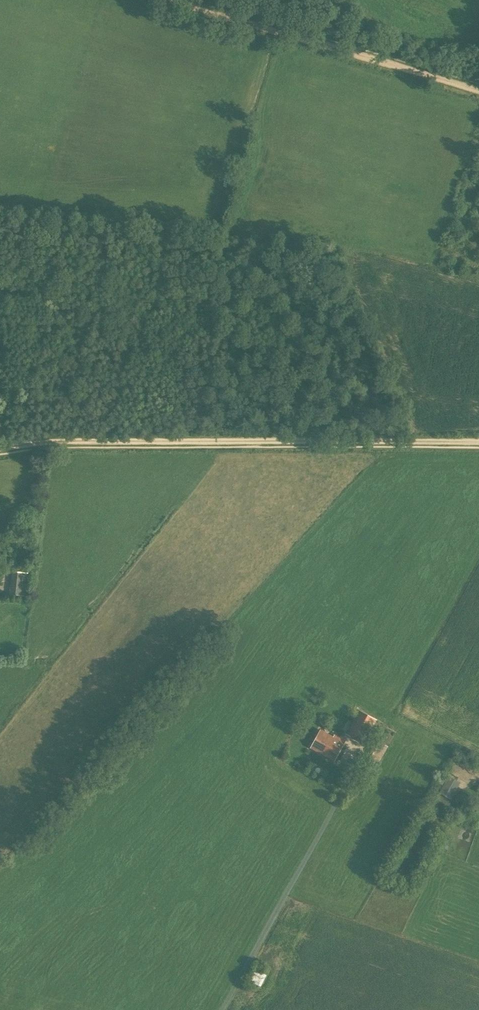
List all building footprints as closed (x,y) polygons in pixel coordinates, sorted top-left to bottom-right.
[(10,594),(25,596),(28,573),(12,571),(10,594)] [(376,720),(359,710),(345,734),(364,743),(376,720)] [(311,748),(334,761),(345,741),(334,735),(333,737),(320,730),(311,748)] [(445,779),(437,792),(443,796),(451,783),(445,779)] [(263,967),(258,977),(270,982),(275,972),(263,967)]
